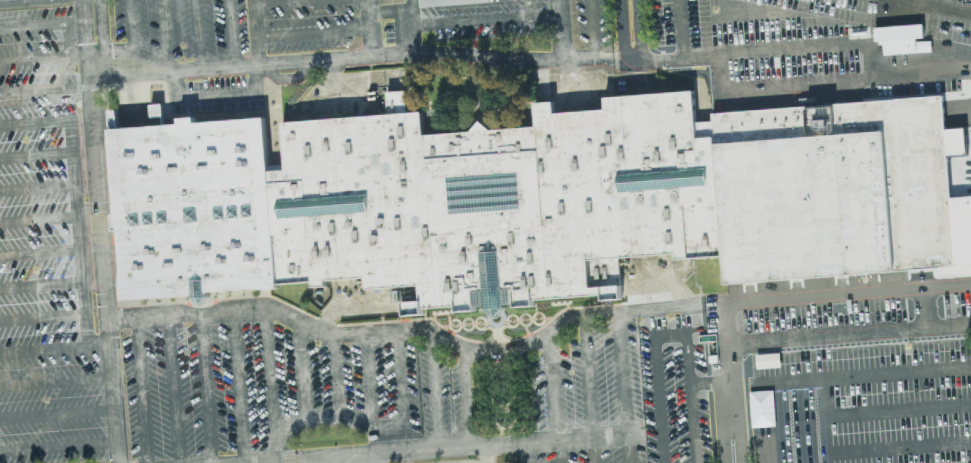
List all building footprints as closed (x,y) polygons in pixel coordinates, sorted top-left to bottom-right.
[(884,54),(916,52),(916,37),(924,37),(923,24),(874,26),(875,41),(883,40),(884,54)] [(105,108),(118,301),(191,296),(199,303),(207,294),(278,290),(278,285),(309,283),(310,287),(324,287),(324,281),(361,279),(361,290),(400,288),(401,317),(421,316),(420,309),(452,308),(452,312),(472,311),(472,306),(482,306),(493,316),(503,305),(530,303),(529,297),(602,292),(602,298),(617,297),(614,254),(676,250),(677,256),(722,254),(713,122),(695,123),(691,92),(603,98),(604,108),(552,112),(551,102),(533,103),(535,126),(489,130),(481,121),(471,131),(423,135),(421,111),(408,112),(406,88),(381,90),(383,110),(278,119),(282,166),(272,167),(267,113),(197,119),(196,113),(174,115),(175,121),(119,125),(118,107),(105,108)] [(724,282),(970,264),(968,235),(970,235),(970,216),(966,217),(961,155),(970,154),(970,93),(774,107),(773,100),(743,102),(744,111),(712,113),(713,122),(722,254),(724,282)]
